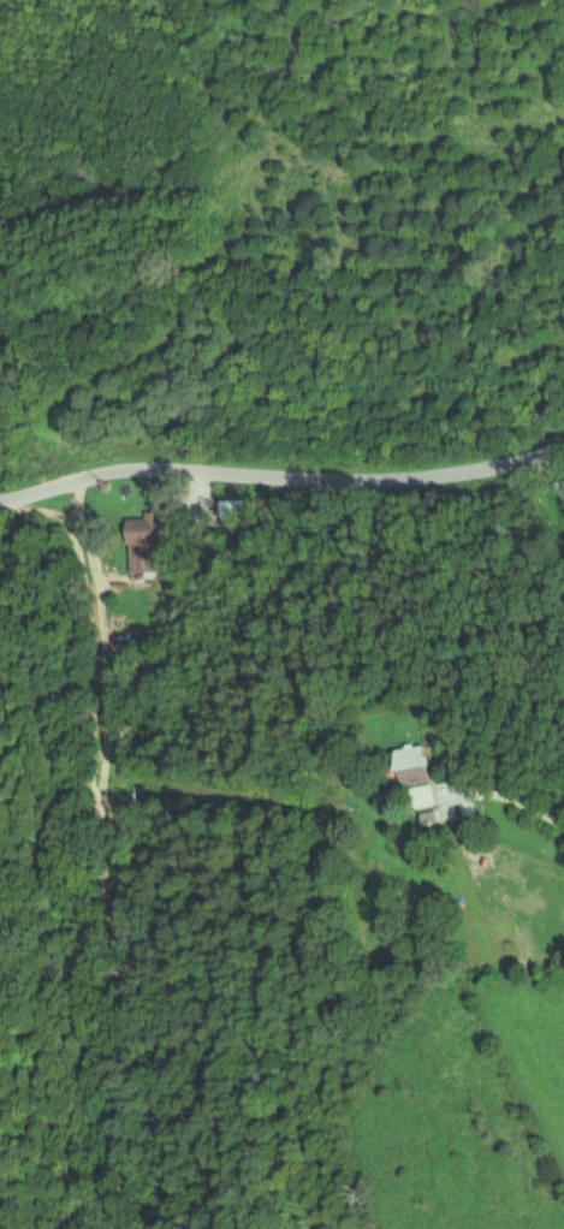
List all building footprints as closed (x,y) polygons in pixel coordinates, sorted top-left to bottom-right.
[(133,572),(164,571),(163,518),(131,519),(133,572)] [(406,787),(437,782),(435,766),(437,766),(433,745),(400,750),(406,787)]
